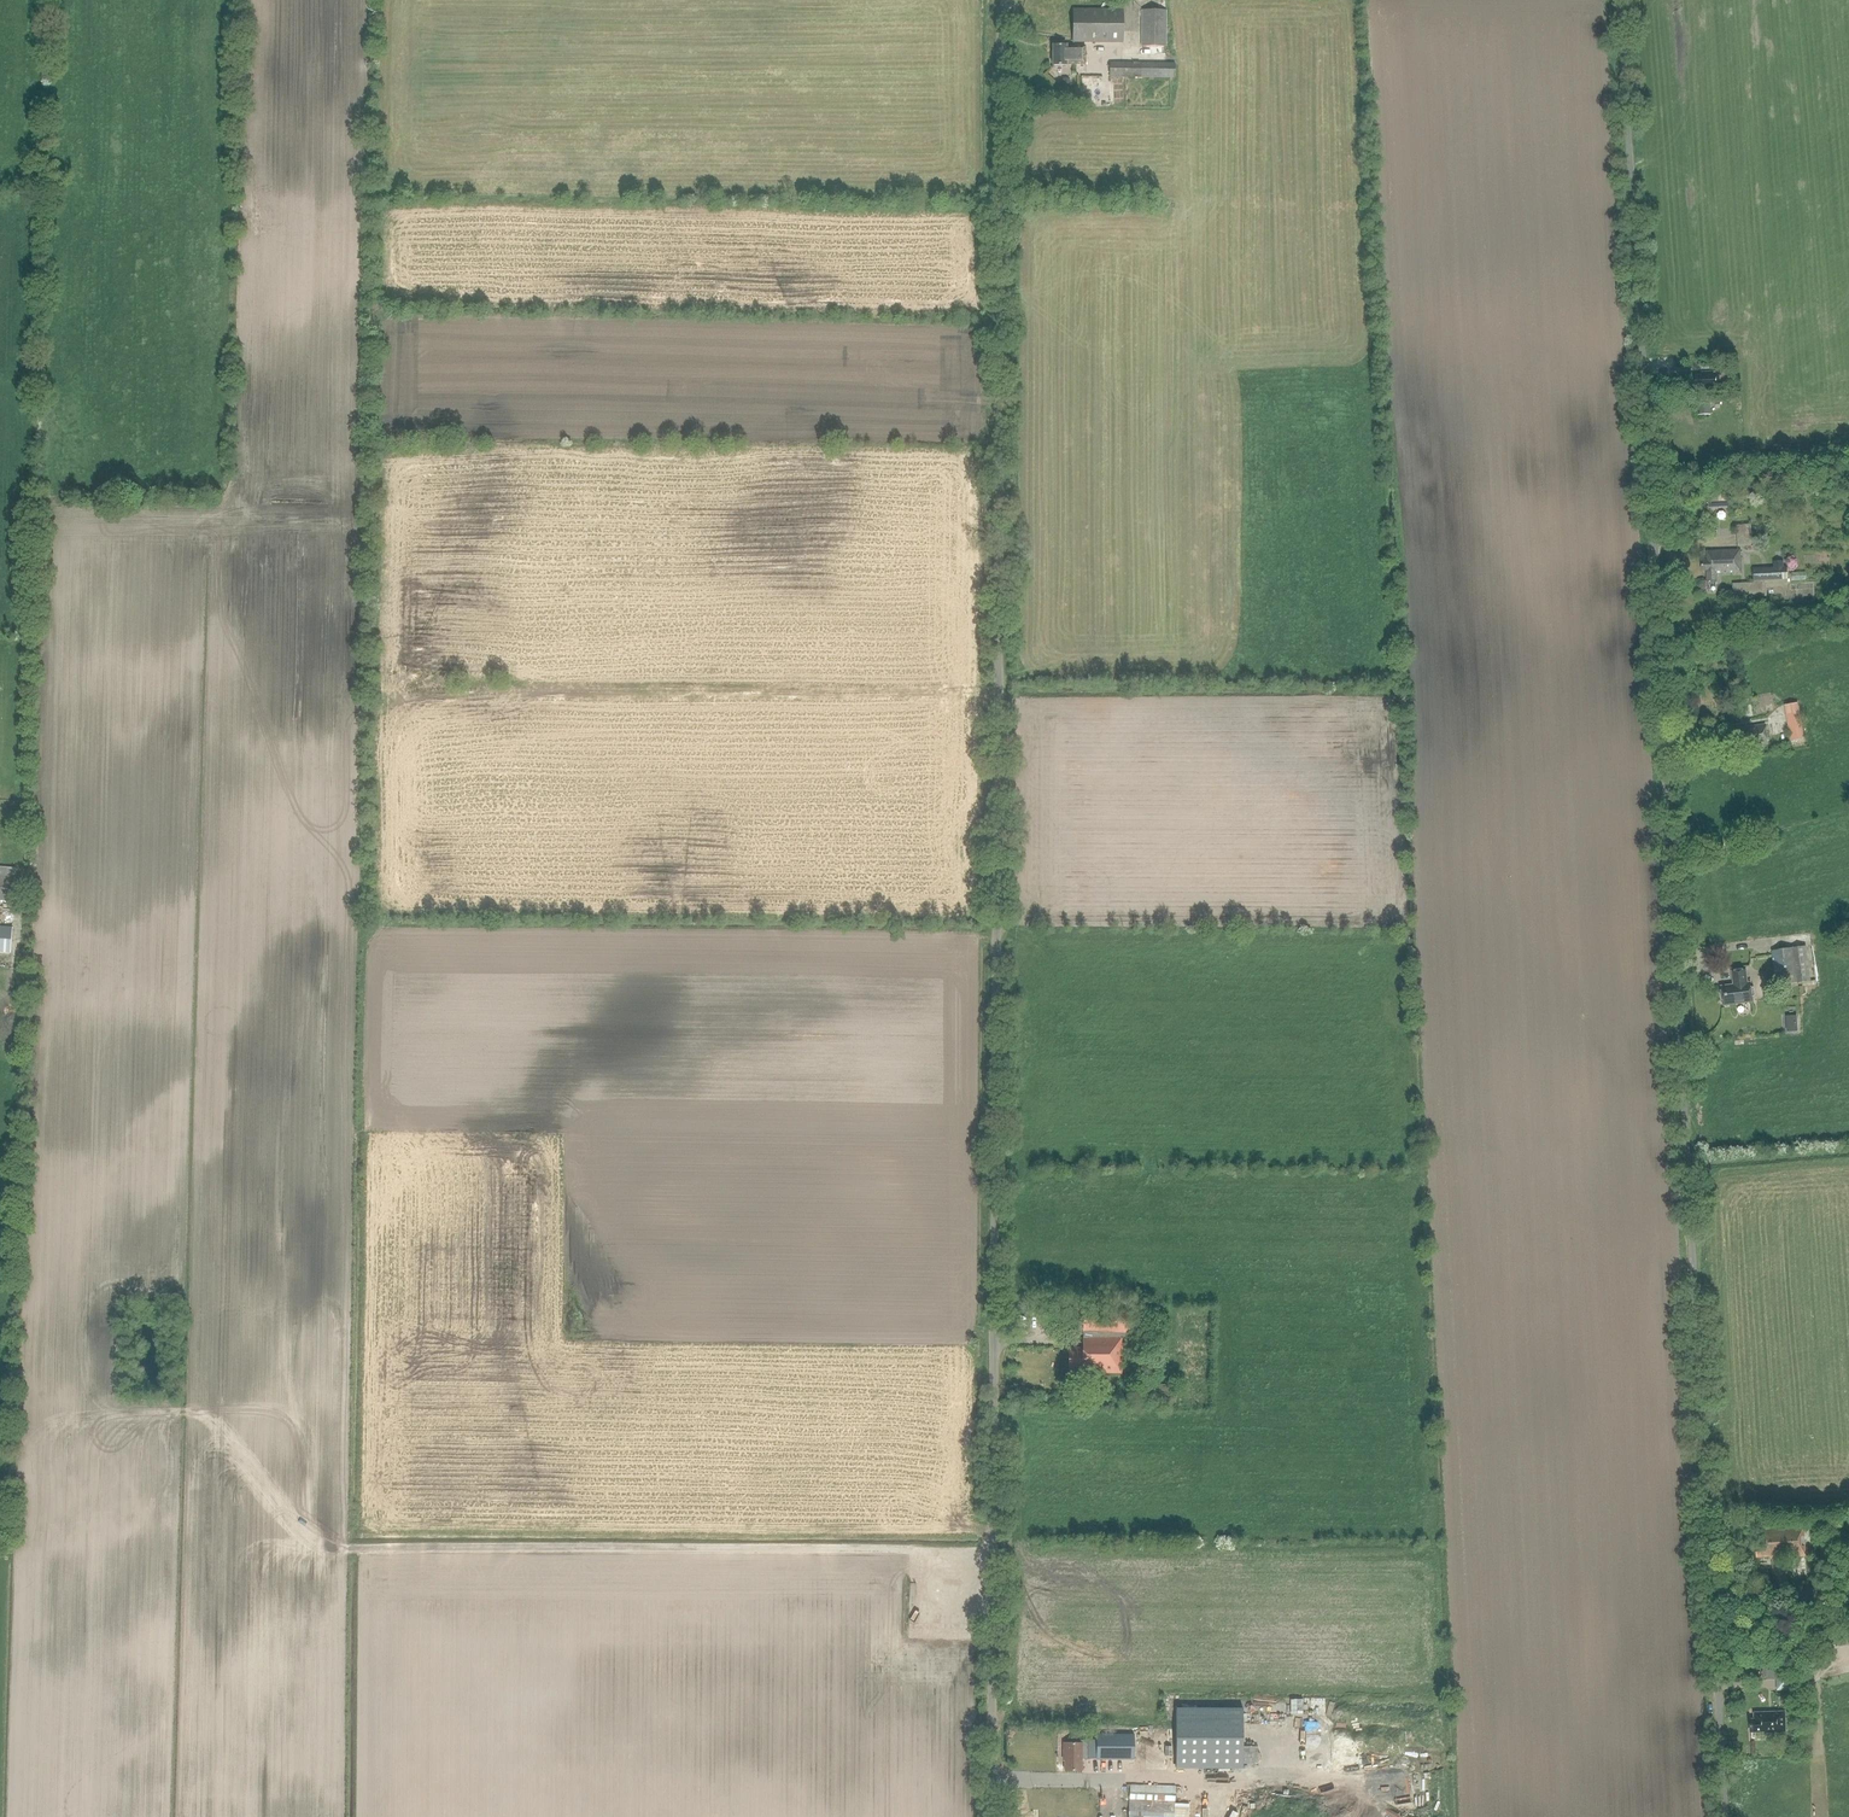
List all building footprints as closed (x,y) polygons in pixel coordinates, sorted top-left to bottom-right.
[(1072,42),(1123,43),(1123,0),(1117,0),(1110,0),(1110,9),(1072,9),(1072,42)] [(1166,46),(1166,10),(1141,10),(1141,46),(1166,46)] [(1067,64),(1085,64),(1085,46),(1067,46),(1067,45),(1053,45),(1053,65),(1067,65),(1067,64)] [(1175,63),(1110,62),(1109,77),(1174,78),(1175,63)] [(1067,88),(1070,85),(1070,81),(1067,78),(1063,78),(1060,81),(1060,85),(1063,88),(1067,88)] [(1708,388),(1721,387),(1721,371),(1699,371),(1699,375),(1694,375),(1695,386),(1708,386),(1708,388)] [(1730,372),(1722,372),(1722,383),(1730,383),(1730,372)] [(1740,549),(1706,550),(1707,559),(1701,559),(1701,569),(1706,569),(1706,579),(1716,579),(1716,572),(1741,571),(1740,549)] [(1753,583),(1732,584),(1733,594),(1767,592),(1767,584),(1785,583),(1785,579),(1788,579),(1787,566),(1784,566),(1783,560),(1773,561),(1773,567),(1753,568),(1753,583)] [(1804,738),(1798,703),(1784,705),(1790,741),(1804,738)] [(1765,723),(1741,727),(1741,730),(1732,732),(1735,744),(1747,742),(1748,745),(1768,742),(1765,723)] [(14,901),(16,877),(0,876),(0,900),(14,901)] [(10,953),(12,927),(0,926),(0,952),(10,953)] [(1806,945),(1772,950),(1777,985),(1811,981),(1806,945)] [(1733,984),(1720,986),(1723,1004),(1752,1001),(1750,982),(1747,982),(1745,969),(1731,971),(1733,984)] [(1788,1032),(1798,1032),(1799,1015),(1788,1014),(1788,1032)] [(1083,1330),(1127,1331),(1127,1330),(1145,1331),(1146,1313),(1127,1312),(1127,1309),(1083,1308),(1083,1330)] [(1120,1373),(1121,1338),(1082,1338),(1081,1347),(1068,1348),(1068,1371),(1087,1372),(1087,1374),(1118,1375),(1120,1373)] [(1081,1391),(1075,1391),(1075,1401),(1084,1401),(1084,1394),(1081,1391)] [(1788,1582),(1786,1556),(1804,1555),(1803,1527),(1761,1529),(1762,1546),(1756,1546),(1757,1556),(1771,1555),(1771,1557),(1772,1557),(1773,1583),(1788,1582)] [(1789,1692),(1777,1693),(1777,1701),(1789,1701),(1789,1692)] [(1765,1732),(1785,1731),(1784,1711),(1754,1712),(1754,1720),(1750,1720),(1750,1731),(1765,1730),(1765,1732)] [(1087,1758),(1087,1740),(1080,1740),(1080,1743),(1063,1742),(1063,1755),(1064,1755),(1064,1770),(1081,1771),(1081,1758),(1087,1758)] [(1130,1784),(1126,1784),(1126,1791),(1129,1791),(1129,1816),(1174,1816),(1175,1786),(1130,1784)]
